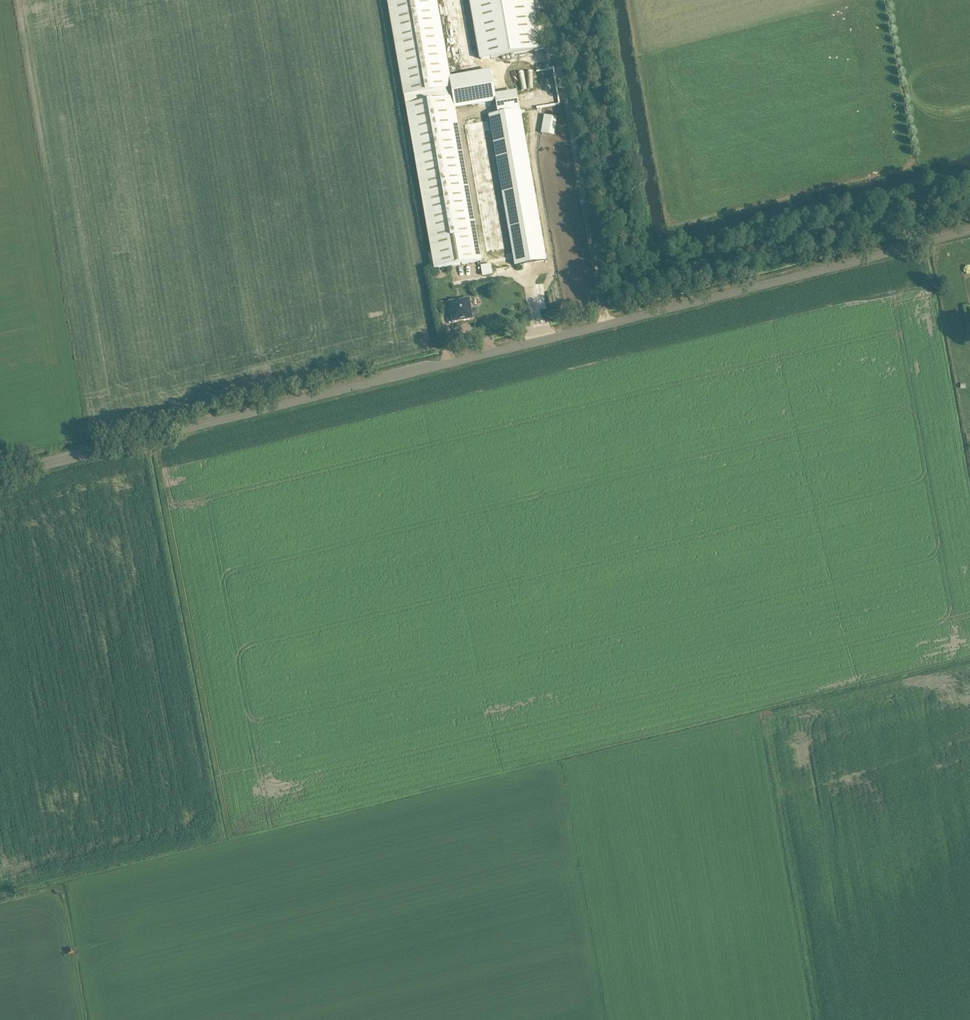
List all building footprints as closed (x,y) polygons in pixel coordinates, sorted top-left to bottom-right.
[(434,269),(482,261),(456,108),(451,79),(437,0),(388,0),(434,269)] [(455,67),(474,64),(464,0),(444,0),(455,67)] [(480,60),(542,49),(533,0),(470,0),(480,60)] [(451,79),(456,108),(496,102),(491,72),(451,79)] [(544,72),(531,74),(536,104),(549,102),(544,72)] [(545,260),(543,243),(519,111),(489,116),(515,266),(522,264),(545,260)] [(544,115),(543,134),(557,135),(558,116),(544,115)] [(481,118),(463,121),(487,259),(505,256),(481,118)] [(492,264),(482,265),(483,276),(494,275),(492,264)] [(473,319),(470,299),(450,302),(453,322),(473,319)]
